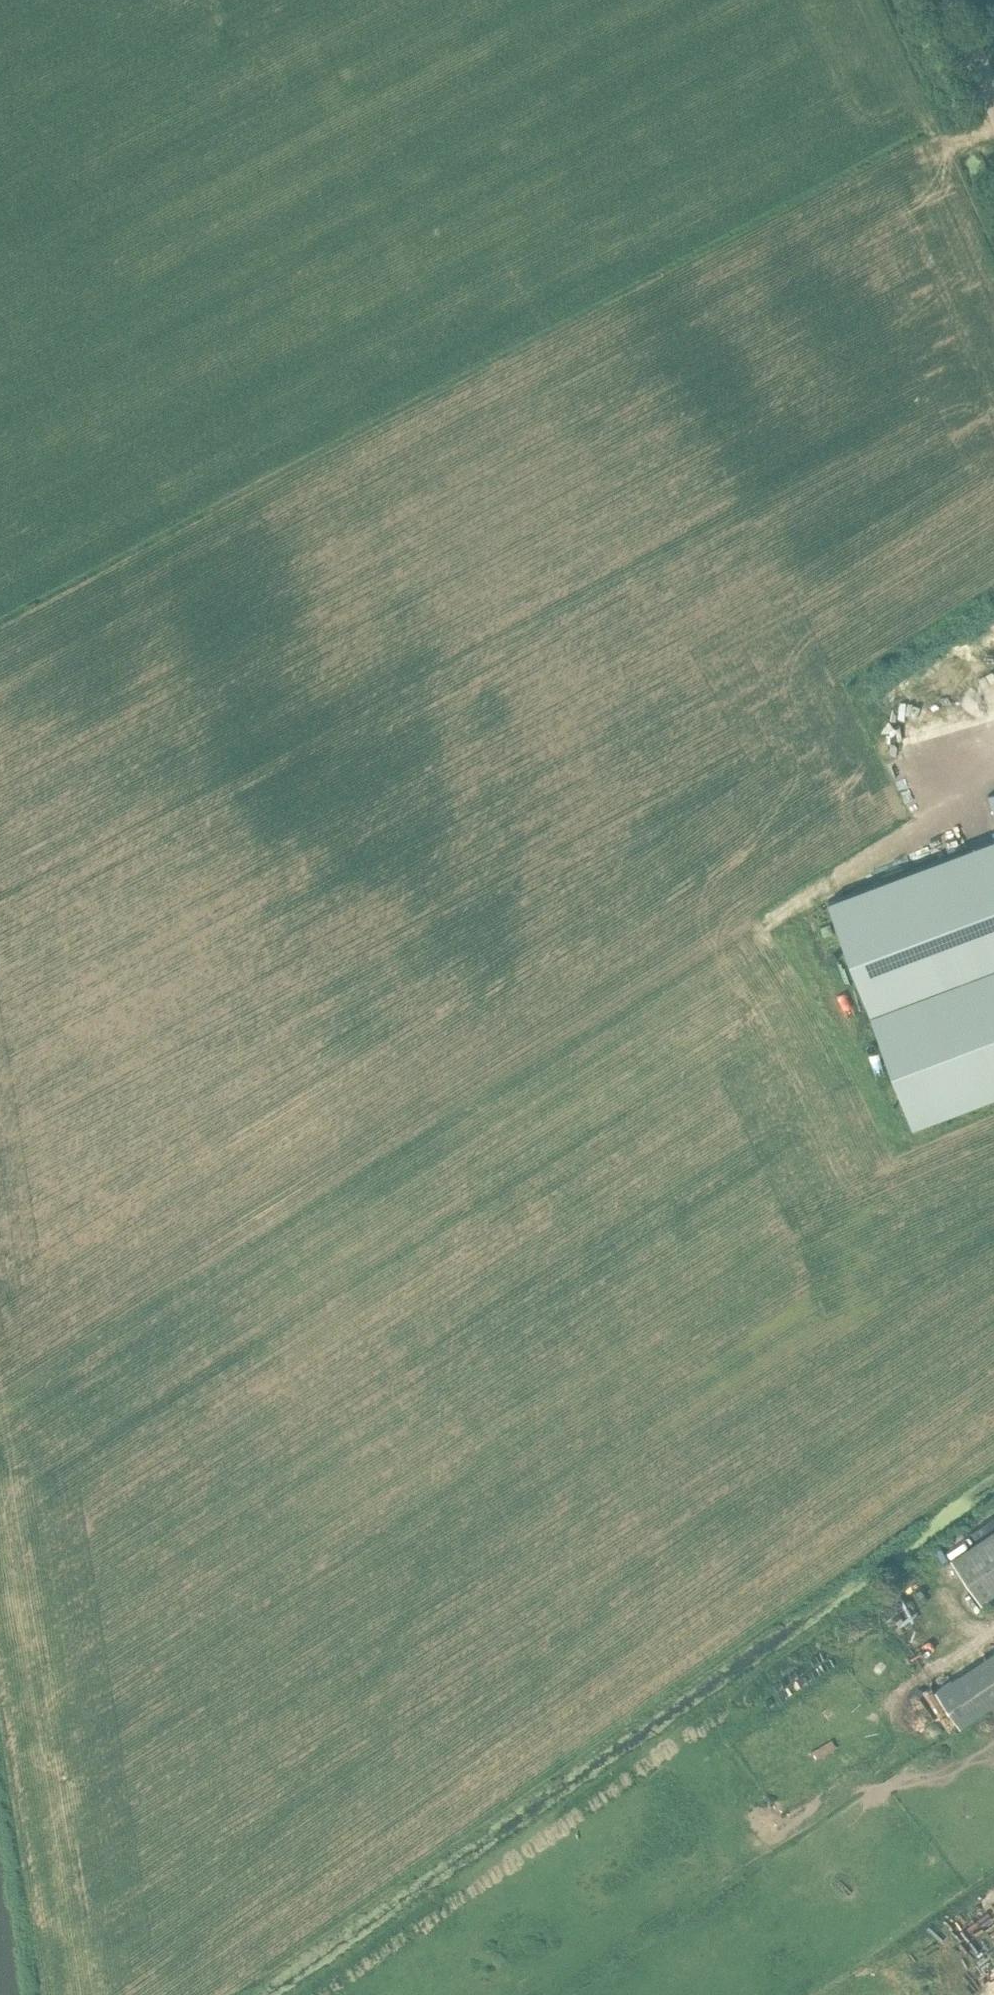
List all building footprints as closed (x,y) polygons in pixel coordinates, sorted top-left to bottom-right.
[(827,901),(912,1126),(993,1095),(993,838),(827,901)] [(952,1559),(980,1602),(993,1593),(993,1531),(952,1559)] [(901,1627),(922,1611),(906,1590),(885,1606),(901,1627)] [(993,1705),(993,1652),(939,1686),(962,1725),(993,1705)]
